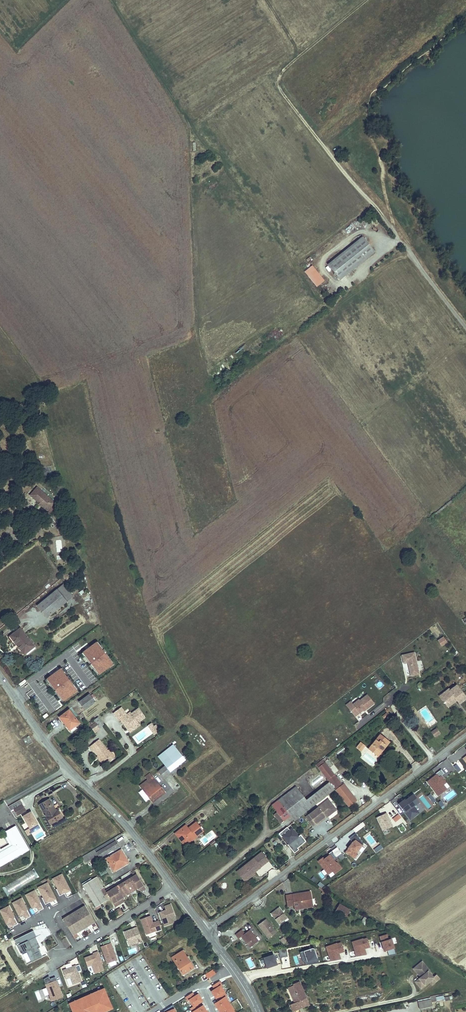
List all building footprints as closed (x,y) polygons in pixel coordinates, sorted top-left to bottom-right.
[(328,263),(341,278),(375,250),(363,234),(328,263)] [(324,280),(312,264),(304,270),(316,286),(324,280)] [(41,505),(47,510),(54,503),(37,487),(30,495),(38,502),(41,505)] [(57,589),(67,602),(74,596),(64,584),(57,589)] [(67,602),(57,589),(38,605),(48,618),(67,602)] [(21,628),(10,636),(16,645),(18,644),(24,652),(33,645),(21,628)] [(23,658),(36,647),(33,645),(24,652),(18,644),(16,645),(10,636),(8,638),(23,658)] [(99,676),(114,665),(97,641),(82,652),(99,676)] [(419,674),(414,653),(402,655),(404,664),(408,663),(411,676),(419,674)] [(46,678),(62,703),(78,692),(62,668),(46,678)] [(445,696),(451,704),(458,698),(460,700),(462,703),(465,700),(465,693),(460,685),(452,690),(445,696)] [(89,696),(79,703),(85,711),(95,704),(89,696)] [(367,710),(375,704),(368,696),(361,702),(359,700),(353,705),(350,702),(346,705),(355,716),(359,713),(365,708),(367,710)] [(138,721),(145,716),(139,707),(132,713),(131,711),(127,714),(125,711),(122,707),(114,713),(120,720),(121,719),(129,728),(138,721)] [(70,711),(60,719),(69,731),(75,727),(76,728),(80,725),(70,711)] [(131,731),(141,724),(138,721),(129,728),(131,731)] [(159,731),(152,722),(147,726),(154,735),(159,731)] [(90,730),(95,735),(100,731),(95,726),(90,730)] [(370,749),(379,757),(384,752),(382,750),(390,740),(382,734),(370,749)] [(390,740),(382,750),(384,752),(392,742),(390,740)] [(95,743),(90,748),(94,752),(95,751),(100,756),(105,762),(109,759),(112,755),(109,751),(100,742),(97,745),(95,743)] [(362,751),(367,746),(362,743),(358,748),(362,751)] [(161,756),(166,762),(167,764),(182,753),(176,745),(161,756)] [(335,752),(338,755),(345,750),(343,747),(335,752)] [(167,764),(169,766),(170,765),(174,771),(188,760),(182,753),(167,764)] [(322,758),(316,763),(329,781),(335,788),(349,807),(358,800),(344,783),(343,785),(322,758)] [(169,766),(162,772),(166,777),(174,771),(170,765),(169,766)] [(436,797),(449,788),(441,775),(444,774),(442,770),(426,780),(436,797)] [(155,776),(143,786),(155,802),(168,793),(155,776)] [(274,813),(281,822),(290,815),(297,810),(301,815),(335,788),(329,781),(306,799),(296,785),(272,804),(277,811),(274,813)] [(447,801),(456,795),(453,791),(444,797),(447,801)] [(409,821),(419,813),(414,806),(419,803),(412,793),(397,804),(409,821)] [(430,793),(427,795),(433,804),(436,801),(430,793)] [(58,810),(50,797),(39,804),(51,824),(63,816),(59,810),(58,810)] [(336,808),(328,797),(308,813),(315,822),(325,815),(323,813),(325,812),(327,815),(336,808)] [(8,806),(11,810),(22,804),(19,799),(8,806)] [(22,804),(11,810),(15,816),(26,810),(22,804)] [(395,808),(391,811),(395,816),(392,818),(395,822),(402,818),(395,808)] [(32,809),(23,815),(30,827),(39,822),(32,809)] [(290,815),(294,820),(301,815),(297,810),(290,815)] [(327,815),(325,812),(323,813),(325,815),(315,822),(316,823),(327,815)] [(315,822),(308,813),(305,815),(312,824),(315,822)] [(386,813),(375,817),(382,831),(393,827),(386,813)] [(177,831),(180,835),(181,834),(186,840),(189,838),(190,839),(196,835),(196,836),(204,830),(198,821),(190,827),(187,823),(177,831)] [(15,825),(5,831),(13,845),(0,852),(0,868),(24,855),(21,850),(28,846),(15,825)] [(301,834),(298,836),(292,828),(290,829),(287,826),(279,833),(281,836),(282,835),(289,843),(290,842),(295,849),(298,847),(306,841),(301,834)] [(13,845),(5,831),(3,833),(9,844),(0,849),(0,848),(0,852),(13,845)] [(196,835),(190,839),(189,838),(186,840),(181,834),(180,835),(186,844),(196,836),(196,835)] [(353,834),(349,840),(352,841),(344,852),(355,860),(366,844),(353,834)] [(96,852),(116,841),(114,838),(95,850),(96,852)] [(124,854),(121,850),(116,841),(96,852),(100,858),(107,853),(108,856),(112,854),(110,851),(113,850),(115,853),(105,859),(111,868),(115,866),(116,868),(117,868),(119,868),(123,866),(122,865),(126,862),(122,855),(124,854)] [(378,841),(370,846),(375,853),(382,848),(378,841)] [(299,849),(298,847),(295,849),(290,842),(289,843),(288,844),(295,853),(299,849)] [(21,850),(24,855),(30,851),(28,846),(21,850)] [(327,876),(328,878),(341,869),(334,858),(341,853),(337,848),(317,861),(323,870),(318,874),(322,880),(327,876)] [(90,860),(98,855),(95,850),(87,855),(90,860)] [(261,852),(244,865),(251,873),(257,868),(268,860),(261,852)] [(251,873),(244,865),(237,870),(245,881),(258,870),(257,868),(251,873)] [(39,878),(36,872),(34,874),(32,871),(3,886),(7,894),(39,878)] [(62,874),(53,879),(57,886),(58,886),(59,888),(58,888),(56,889),(60,896),(70,890),(62,874)] [(144,886),(137,874),(136,874),(132,877),(123,882),(129,891),(137,887),(138,889),(139,889),(144,886)] [(104,887),(97,877),(94,879),(100,889),(103,888),(104,887)] [(89,896),(100,889),(94,879),(83,885),(89,896)] [(122,895),(129,891),(123,882),(115,887),(106,892),(108,894),(114,904),(123,898),(124,898),(122,895)] [(48,883),(39,887),(42,895),(43,895),(44,896),(43,897),(42,898),(45,904),(56,899),(48,883)] [(106,892),(115,887),(114,885),(105,890),(103,888),(100,889),(104,896),(108,894),(106,892)] [(104,896),(100,889),(89,896),(96,907),(95,907),(96,910),(100,907),(99,905),(107,900),(104,896)] [(34,891),(26,895),(33,909),(36,907),(38,911),(44,908),(34,891)] [(310,892),(286,896),(288,906),(294,905),(295,906),(312,904),(310,892)] [(21,898),(13,903),(20,916),(23,914),(25,919),(30,916),(21,898)] [(116,907),(125,902),(123,898),(114,904),(116,907)] [(254,903),(257,907),(264,902),(260,898),(254,903)] [(175,917),(171,904),(164,906),(166,910),(160,912),(165,926),(174,923),(172,918),(175,917)] [(345,908),(340,904),(336,911),(341,914),(345,908)] [(0,910),(7,924),(11,922),(13,926),(18,924),(9,906),(0,910)] [(90,925),(95,922),(85,906),(63,919),(73,935),(77,933),(76,931),(77,930),(79,930),(80,931),(88,926),(87,925),(88,924),(89,923),(90,925)] [(279,908),(271,913),(279,924),(287,918),(279,908)] [(345,908),(341,914),(345,917),(350,910),(345,908)] [(162,929),(159,921),(153,923),(150,916),(141,919),(147,935),(162,929)] [(266,936),(274,930),(266,919),(258,925),(266,936)] [(142,940),(137,927),(124,932),(129,945),(142,940)] [(250,947),(258,941),(250,930),(245,934),(242,930),(236,934),(239,938),(241,936),(250,947)] [(276,932),(274,930),(266,936),(268,938),(276,932)] [(26,964),(42,957),(38,948),(41,947),(34,931),(15,939),(26,964)] [(387,951),(389,956),(395,954),(391,938),(388,939),(386,934),(378,937),(383,953),(387,951)] [(355,958),(366,954),(365,949),(370,948),(366,937),(351,942),(355,958)] [(340,959),(339,954),(344,953),(341,942),(325,946),(329,962),(340,959)] [(117,960),(112,946),(102,950),(107,964),(117,960)] [(300,953),(305,966),(318,962),(313,948),(300,953)] [(104,970),(101,964),(100,960),(101,960),(98,951),(93,953),(93,954),(84,958),(87,966),(92,965),(95,973),(104,970)] [(188,962),(189,961),(183,951),(172,957),(183,975),(192,969),(188,962)] [(266,969),(277,965),(273,955),(262,958),(266,969)] [(432,985),(439,979),(436,975),(433,978),(428,972),(430,970),(422,962),(417,966),(423,974),(423,976),(421,977),(416,982),(421,988),(429,981),(432,985)] [(82,981),(76,966),(63,970),(66,979),(71,977),(73,984),(82,981)] [(421,977),(423,976),(423,974),(417,966),(414,969),(421,977)] [(57,980),(46,984),(52,1001),(63,997),(59,986),(63,985),(61,979),(57,980)] [(309,1004),(299,981),(293,984),(293,985),(288,987),(292,996),(293,996),(293,997),(293,998),(295,1003),(290,1005),(293,1011),(309,1004)] [(219,982),(211,986),(213,990),(209,992),(219,1011),(235,1011),(219,982)] [(70,1002),(74,1011),(109,1011),(114,1010),(105,988),(70,1002)] [(201,1003),(202,1002),(198,993),(194,995),(192,992),(184,997),(190,1007),(188,1008),(190,1011),(207,1011),(201,1003)] [(431,1000),(431,999),(418,1002),(420,1009),(432,1006),(431,1000)]
